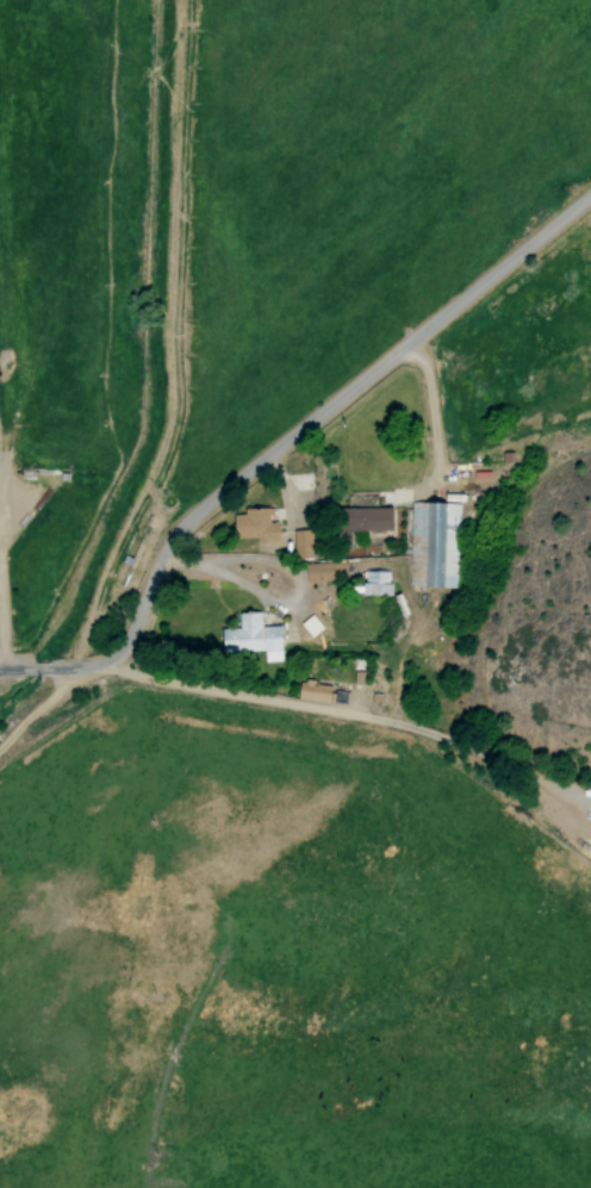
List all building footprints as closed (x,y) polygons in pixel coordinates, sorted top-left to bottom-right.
[(410,502),(409,586),(455,587),(456,524),(459,524),(459,502),(410,502)] [(389,506),(334,508),(335,544),(350,543),(349,531),(390,530),(389,506)] [(232,514),(233,539),(277,538),(276,523),(271,523),(271,507),(243,508),(243,514),(232,514)] [(311,558),(310,529),(292,530),(292,558),(311,558)] [(361,594),(389,595),(389,571),(362,570),(361,594)] [(220,652),(263,650),(263,661),(280,660),(279,625),(260,626),(259,611),(237,612),(238,628),(219,629),(220,652)] [(322,628),(311,614),(299,623),(310,637),(322,628)]
